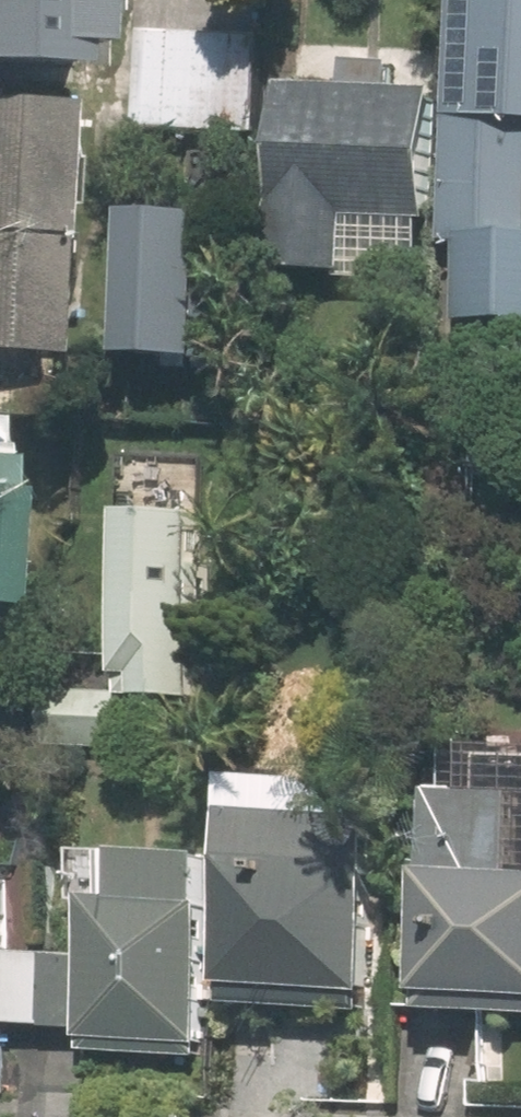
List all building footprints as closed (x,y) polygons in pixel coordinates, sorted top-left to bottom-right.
[(50,67),(53,0),(0,0),(0,65),(50,67)] [(444,241),(457,241),(453,321),(520,324),(520,0),(454,0),(444,241)] [(261,37),(140,32),(136,127),(258,132),(261,37)] [(388,90),(390,60),(347,58),(345,87),(274,84),(265,269),(343,272),(346,215),(426,218),(431,92),(388,90)] [(0,100),(0,350),(39,352),(50,103),(0,100)] [(129,208),(121,358),(222,363),(229,213),(129,208)] [(209,612),(210,557),(194,557),(195,517),(121,515),(117,698),(191,699),(193,612),(209,612)] [(111,693),(47,690),(45,737),(109,740),(111,693)] [(512,783),(438,780),(438,795),(432,795),(430,875),(423,875),(420,997),(426,997),(426,1013),(520,1017),(520,798),(512,798),(512,783)] [(373,994),(382,787),(239,781),(230,987),(238,988),(238,1008),(367,1014),(368,994),(373,994)] [(44,956),(40,1029),(79,1031),(79,1041),(84,1041),(82,1054),(191,1059),(193,1044),(194,1044),(203,858),(117,855),(115,902),(85,900),(83,950),(44,949),(44,956)] [(44,956),(0,954),(0,1026),(40,1029),(44,956)]
